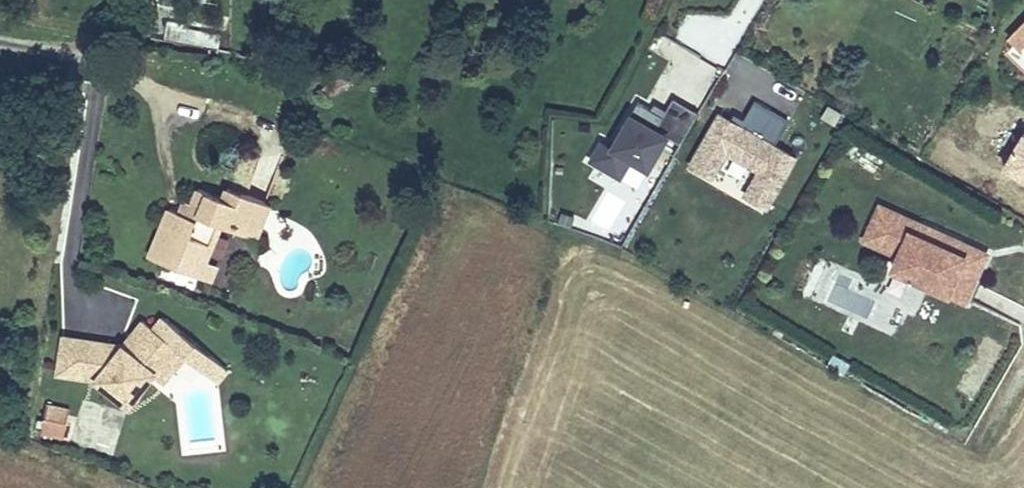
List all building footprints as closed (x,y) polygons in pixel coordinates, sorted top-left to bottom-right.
[(1019,50),(1023,45),(1023,17),(1005,37),(1019,50)] [(696,113),(672,99),(663,115),(635,98),(610,142),(601,137),(586,162),(620,181),(631,161),(648,170),(668,135),(680,141),(696,113)] [(731,119),(718,112),(690,165),(717,179),(728,158),(757,173),(743,199),(768,212),(799,154),(778,144),(791,119),(753,99),(743,118),(734,113),(731,119)] [(237,209),(242,197),(227,192),(223,204),(237,209)] [(168,214),(150,262),(203,283),(209,269),(205,268),(218,232),(233,237),(236,229),(258,236),(269,207),(242,197),(237,209),(223,204),(196,194),(192,207),(187,221),(178,218),(168,214)] [(187,221),(192,207),(182,205),(178,218),(187,221)] [(903,229),(869,213),(852,246),(886,262),(879,276),(934,303),(941,288),(958,296),(973,264),(955,255),(951,265),(898,239),(903,229)] [(258,236),(236,229),(233,237),(254,245),(258,236)] [(955,255),(903,229),(898,239),(951,265),(955,255)] [(215,272),(209,269),(203,283),(210,287),(215,272)] [(56,343),(51,374),(89,380),(121,407),(146,377),(156,385),(179,356),(164,344),(174,333),(155,318),(146,330),(136,321),(121,340),(127,346),(122,352),(116,347),(97,344),(96,349),(56,343)] [(203,357),(174,333),(164,344),(179,356),(193,368),(203,357)] [(96,349),(97,344),(57,337),(56,343),(96,349)] [(127,346),(121,340),(116,347),(122,352),(127,346)] [(220,371),(203,357),(193,368),(211,382),(220,371)] [(69,410),(46,406),(43,430),(66,435),(69,410)]
